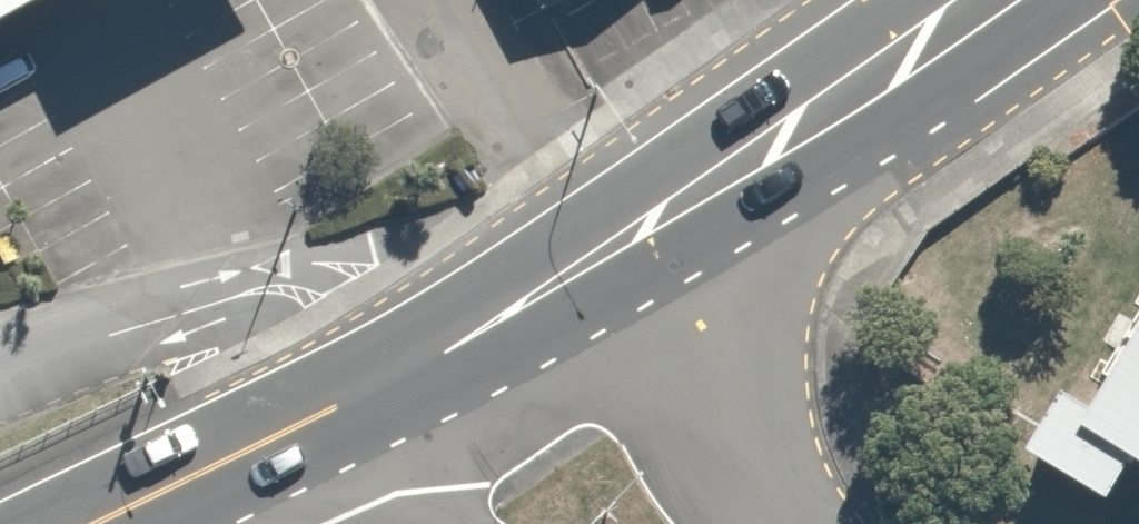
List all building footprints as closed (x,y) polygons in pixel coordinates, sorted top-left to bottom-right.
[(28,0),(0,0),(0,16),(28,0)] [(1138,459),(1138,324),(1080,420),(1138,459)]
